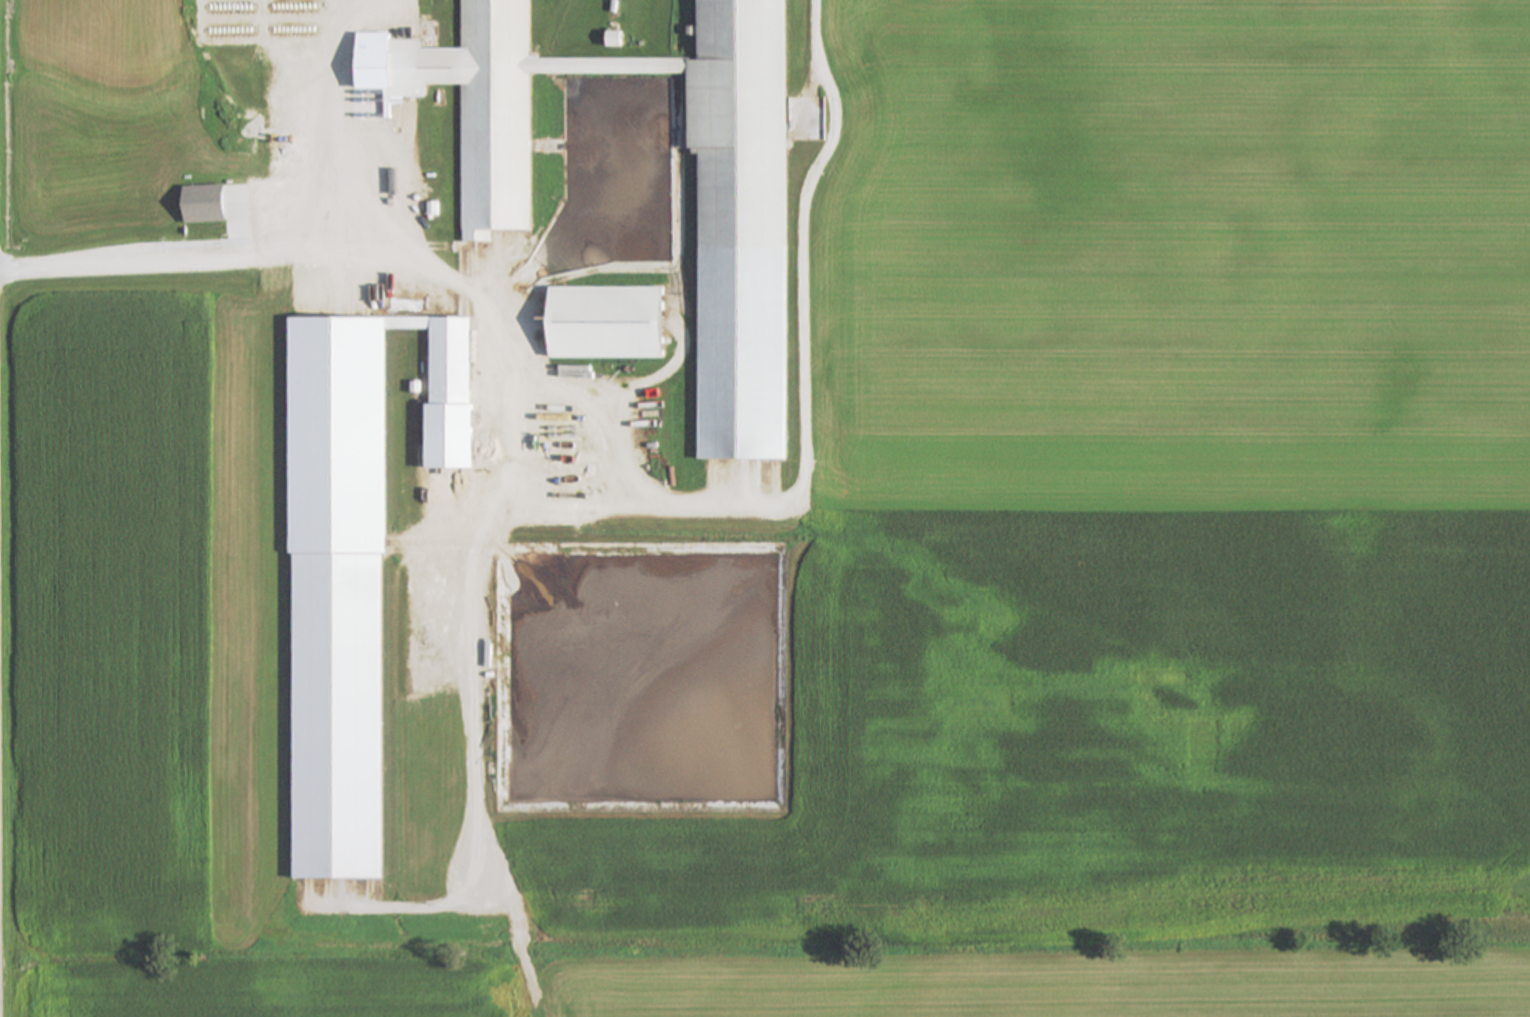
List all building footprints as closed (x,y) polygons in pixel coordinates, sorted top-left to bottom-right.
[(693,156),(703,156),(704,461),(793,461),(792,0),(705,0),(705,61),(533,61),(533,0),(465,0),(465,55),(425,55),(425,42),(391,42),(391,99),(429,99),(429,86),(464,86),(465,243),(493,243),(493,232),(533,232),(533,76),(693,76),(693,156)] [(668,360),(668,289),(555,288),(555,360),(668,360)]
